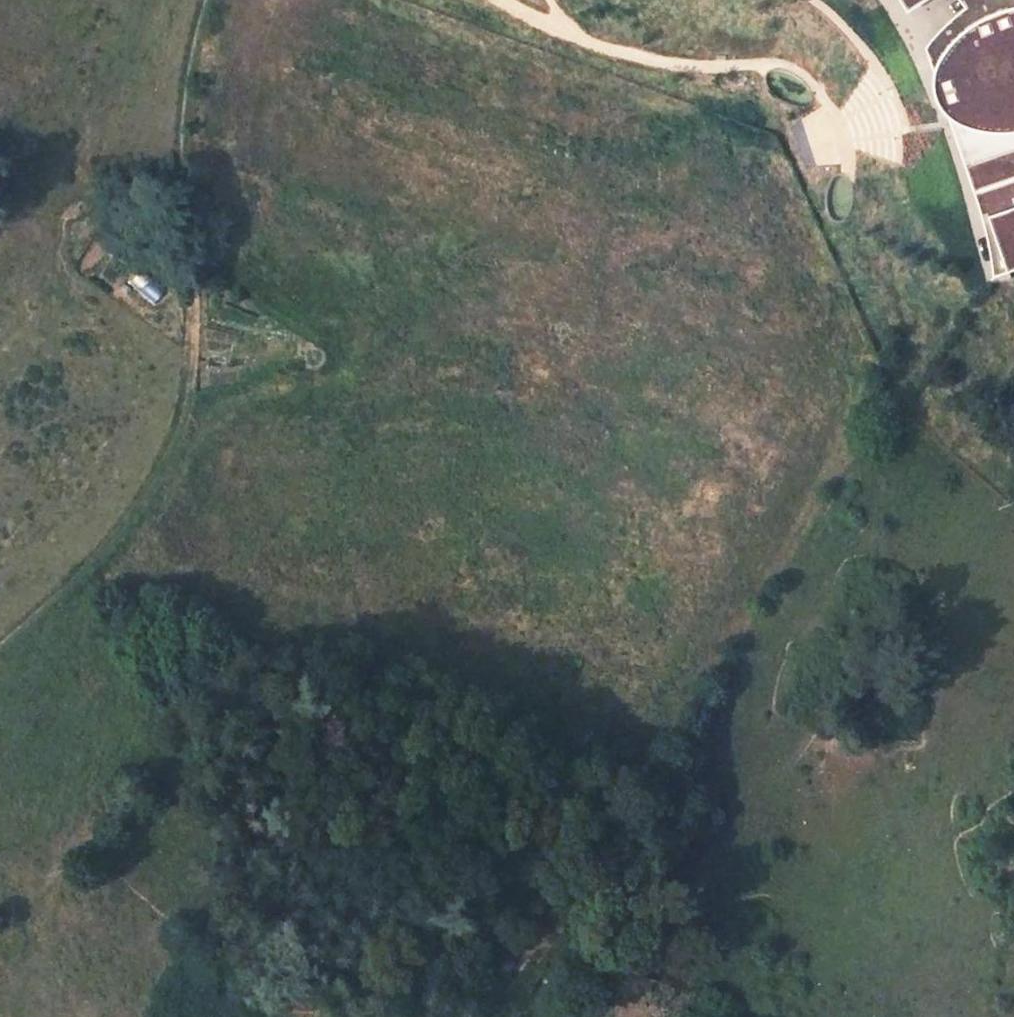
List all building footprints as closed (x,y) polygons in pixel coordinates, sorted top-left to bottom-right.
[(973,2),(965,7),(956,14),(943,28),(931,41),(1008,264),(1013,262),(1013,0),(971,0),(973,2)]
